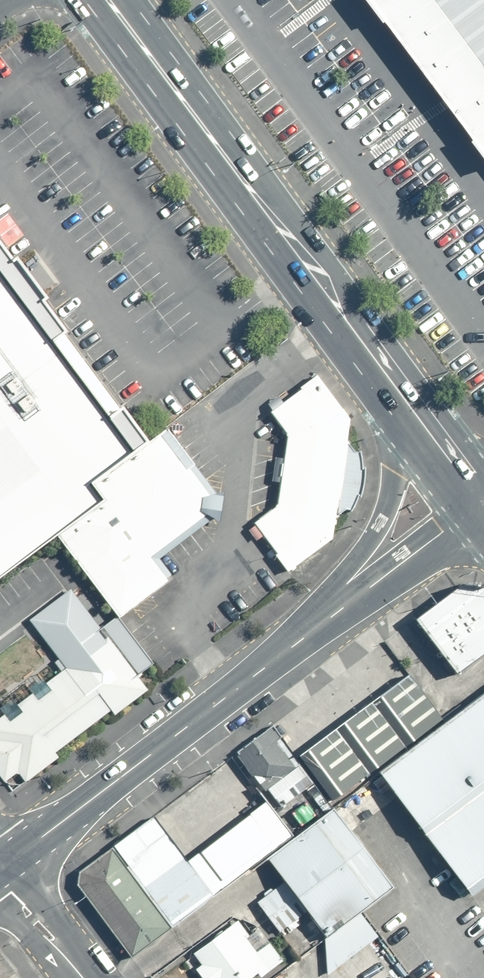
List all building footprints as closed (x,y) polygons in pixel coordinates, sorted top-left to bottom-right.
[(409,63),(483,8),(483,0),(362,0),(409,63)] [(482,163),(483,161),(483,8),(409,63),(482,163)] [(147,446),(0,257),(0,581),(59,537),(105,504),(92,486),(147,446)] [(350,423),(316,378),(269,413),(285,437),(275,506),(252,523),(287,572),(333,540),(336,518),(352,514),(360,498),(364,471),(360,456),(347,444),(350,423)] [(105,504),(59,537),(121,618),(170,580),(153,555),(204,518),(209,497),(160,436),(147,446),(92,486),(105,504)] [(410,617),(450,670),(483,645),(483,595),(479,588),(452,586),(410,617)] [(70,592),(32,622),(71,672),(0,727),(0,777),(9,789),(142,685),(70,592)] [(377,777),(424,840),(455,889),(483,867),(483,682),(377,777)] [(272,728),(236,755),(263,791),(266,789),(281,808),(314,783),(272,728)] [(424,840),(377,777),(264,861),(319,934),(387,884),(379,873),(424,840)] [(291,836),(264,802),(187,861),(151,816),(108,849),(170,929),(291,836)] [(170,929),(108,849),(78,871),(76,885),(131,959),(170,929)] [(216,911),(169,946),(193,977),(223,977),(251,957),(216,911)]
